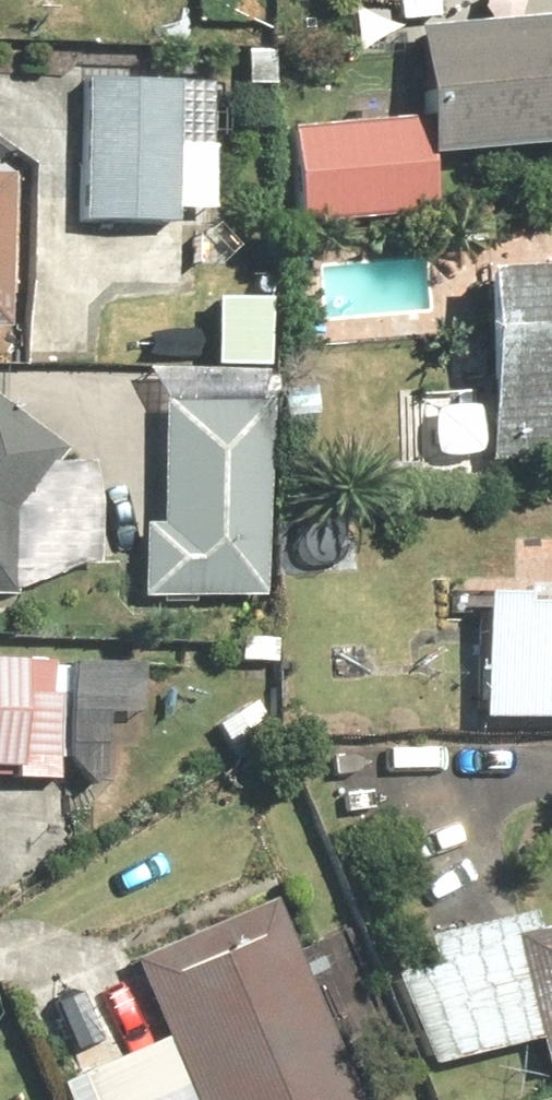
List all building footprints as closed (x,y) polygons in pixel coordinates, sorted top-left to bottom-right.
[(421,116),(284,123),(289,229),(426,222),(423,154),(551,148),(551,0),(477,0),(478,17),(416,20),(421,116)] [(204,210),(208,121),(175,119),(176,85),(82,81),(76,223),(170,227),(171,209),(204,210)] [(478,267),(481,459),(551,458),(551,266),(478,267)] [(136,525),(133,598),(261,603),(269,401),(156,397),(152,525),(136,525)] [(5,592),(8,508),(56,448),(0,406),(0,592),(5,592)] [(479,596),(478,721),(551,722),(551,604),(522,603),(522,596),(479,596)] [(11,770),(10,783),(129,789),(136,667),(0,660),(0,770),(11,770)] [(132,966),(160,1038),(111,1057),(106,1045),(69,1060),(79,1084),(66,1090),(70,1099),(364,1099),(330,1012),(351,1004),(331,954),(303,965),(272,902),(132,966)] [(530,931),(525,908),(422,930),(429,965),(389,974),(424,1073),(530,1042),(536,1076),(551,1073),(551,927),(530,931)]
